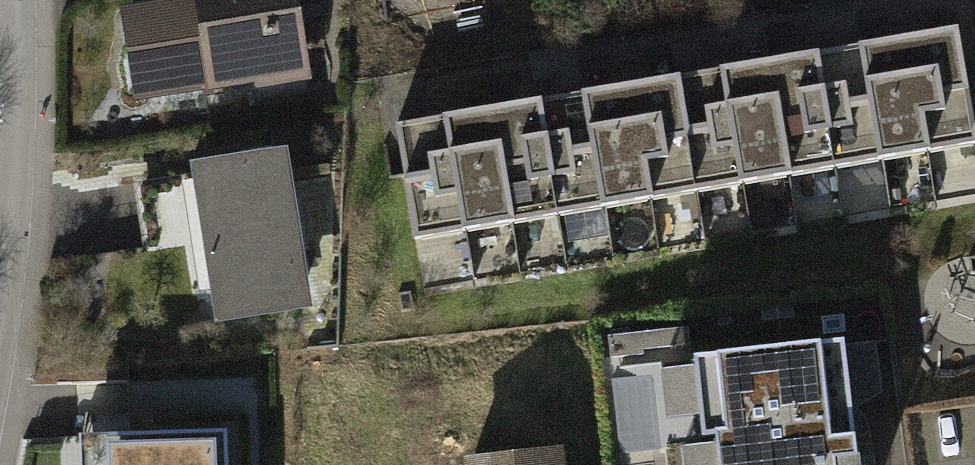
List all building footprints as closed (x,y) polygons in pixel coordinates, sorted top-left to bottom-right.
[(123,11),(136,107),(313,83),(303,6),(322,4),(322,0),(195,0),(196,1),(123,11)] [(909,38),(929,151),(974,143),(974,129),(959,29),(909,38)] [(909,38),(862,46),(882,159),(929,151),(909,38)] [(862,46),(815,54),(835,168),(882,159),(862,46)] [(815,54),(770,62),(789,176),(835,168),(815,54)] [(770,62),(723,70),(742,184),(789,176),(770,62)] [(723,70),(677,78),(697,191),(742,184),(723,70)] [(677,78),(631,86),(650,200),(697,191),(677,78)] [(631,86),(584,94),(604,207),(650,200),(631,86)] [(584,94),(538,102),(557,216),(604,207),(584,94)] [(538,102),(492,110),(512,223),(557,216),(538,102)] [(492,110),(444,118),(465,232),(512,223),(492,110)] [(444,118),(396,127),(415,240),(465,232),(444,118)] [(280,162),(204,173),(225,310),(301,299),(280,162)] [(693,359),(703,439),(715,438),(718,464),(837,464),(836,459),(859,457),(845,341),(693,359)] [(110,437),(112,464),(228,464),(226,432),(110,437)] [(475,457),(476,464),(556,464),(555,450),(475,457)]
